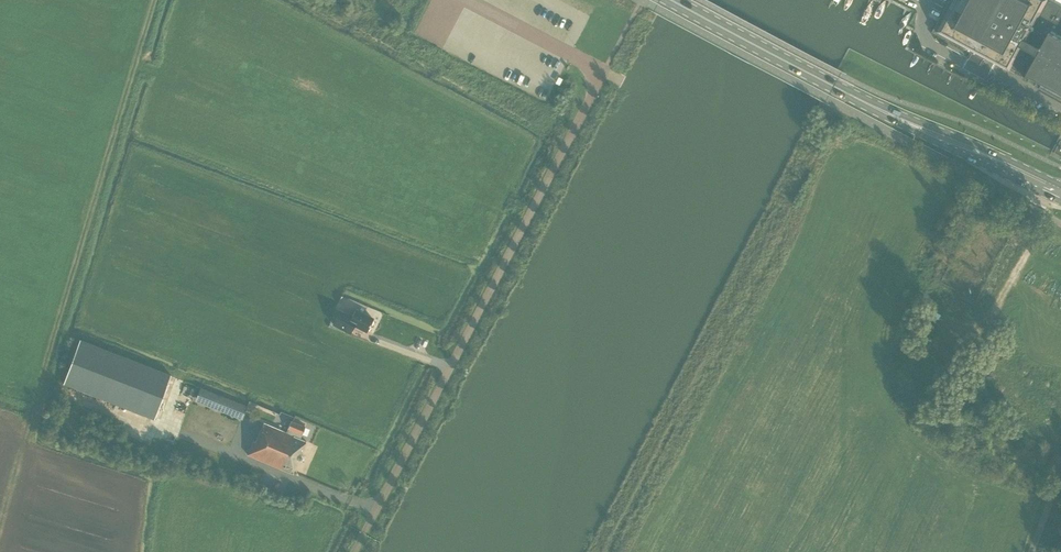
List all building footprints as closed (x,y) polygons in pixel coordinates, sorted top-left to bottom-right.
[(932,31),(974,54),(974,56),(979,59),(981,58),(983,59),(986,53),(1009,65),(1026,74),(1024,78),(1025,78),(1026,75),(1041,83),(1040,86),(1060,98),(1060,4),(1053,0),(949,0),(932,31)] [(356,309),(352,316),(340,310),(332,325),(350,334),(355,325),(367,331),(373,318),(356,309)] [(172,375),(81,340),(64,384),(154,419),(172,375)] [(247,406),(201,388),(195,401),(242,419),(247,406)] [(302,435),(305,427),(291,421),(288,429),(290,429),(288,433),(263,423),(256,440),(254,440),(248,454),(293,473),(306,441),(299,438),(301,434),(302,435)]
